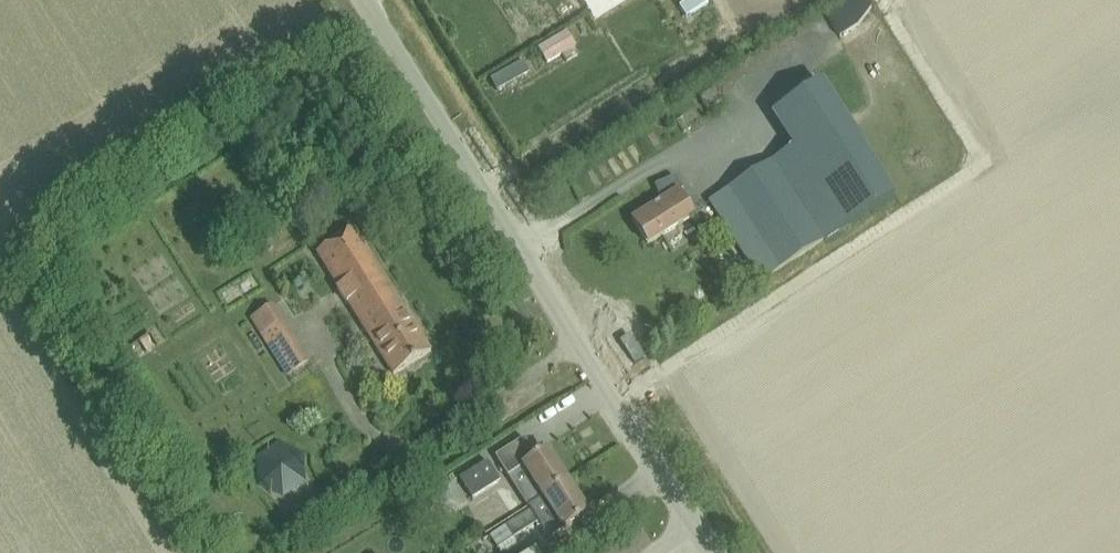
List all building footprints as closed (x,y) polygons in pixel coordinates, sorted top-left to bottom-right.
[(595,19),(625,0),(583,0),(595,19)] [(791,148),(709,201),(761,281),(894,196),(843,115),(822,82),(770,115),(791,148)] [(648,245),(694,217),(679,193),(683,190),(675,177),(655,186),(662,202),(632,221),(648,245)] [(392,374),(430,351),(355,229),(317,253),(392,374)] [(287,378),(310,363),(271,304),(249,319),(287,378)] [(567,483),(546,450),(544,452),(541,446),(531,452),(523,439),(494,457),(506,477),(521,467),(541,499),(567,483)] [(282,500),(307,484),(304,457),(279,444),(256,459),(257,486),(282,500)] [(465,504),(500,482),(487,462),(452,484),(465,504)] [(562,531),(587,515),(567,483),(541,499),(528,508),(530,511),(489,536),(500,552),(501,552),(518,543),(515,538),(538,523),(549,540),(562,531)]
